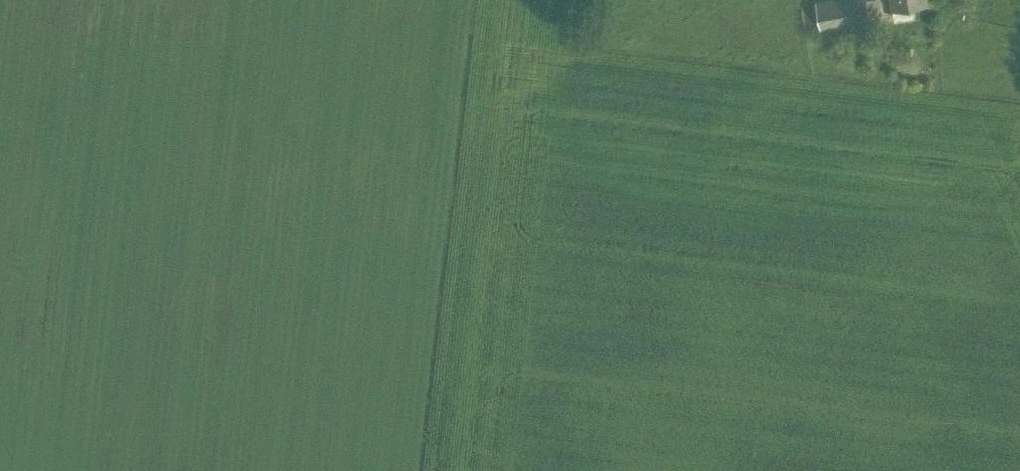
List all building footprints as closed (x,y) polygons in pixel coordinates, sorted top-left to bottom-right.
[(815,1),(820,29),(871,20),(870,18),(883,16),(880,0),(820,0),(815,1)] [(892,7),(894,19),(915,15),(913,4),(928,2),(927,0),(891,0),(892,7)]
